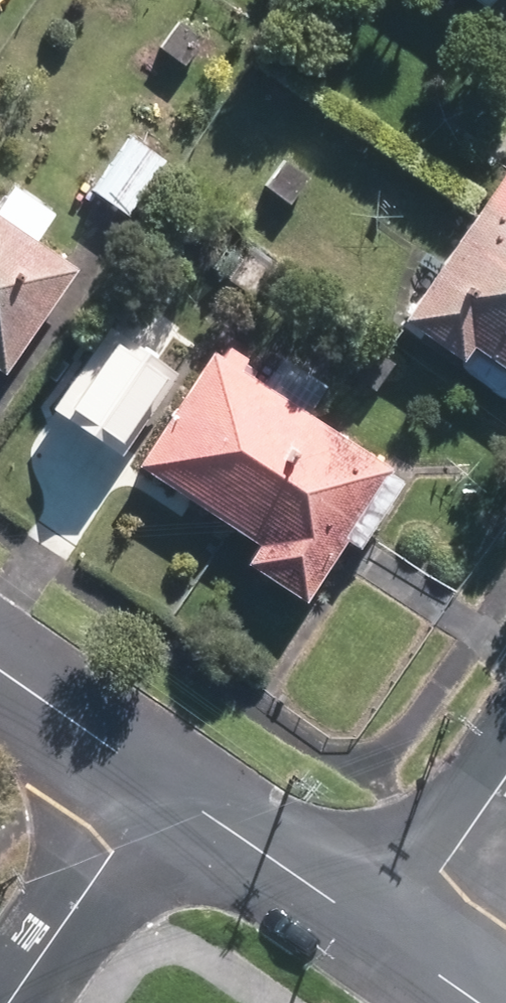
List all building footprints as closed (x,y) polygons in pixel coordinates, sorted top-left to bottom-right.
[(173,15),(154,40),(181,61),(200,35),(173,15)] [(125,208),(163,155),(127,130),(88,182),(125,208)] [(505,236),(505,151),(466,208),(505,236)] [(277,157),(259,181),(286,200),(303,176),(277,157)] [(466,208),(394,310),(456,354),(467,340),(505,367),(505,236),(466,208)] [(72,262),(0,212),(0,365),(72,262)] [(271,262),(244,244),(224,273),(251,293),(271,262)] [(175,340),(97,288),(2,431),(80,482),(175,340)] [(207,343),(130,458),(250,537),(238,556),(299,596),(388,461),(207,343)]
